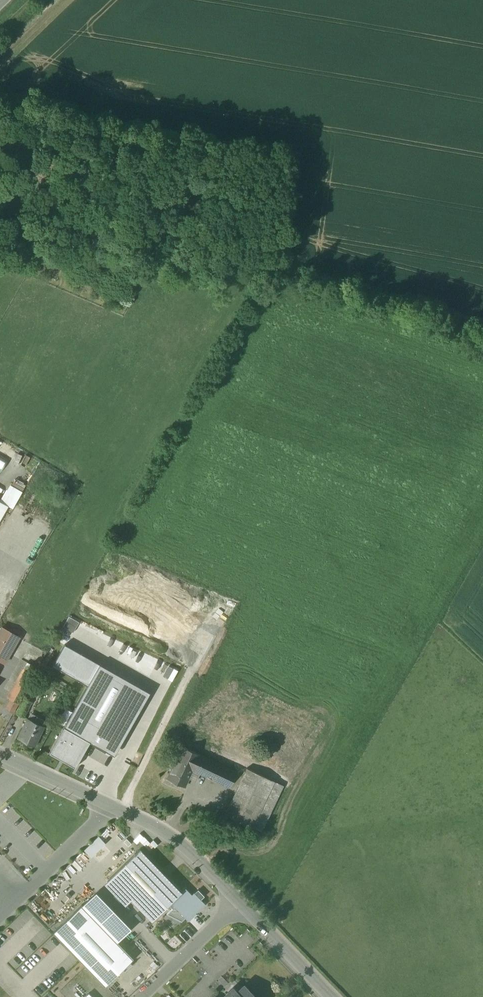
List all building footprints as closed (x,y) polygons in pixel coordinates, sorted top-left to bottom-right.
[(2,473),(9,461),(0,456),(0,472),(2,473)] [(0,501),(0,520),(8,506),(0,501)] [(2,627),(0,631),(0,661),(5,663),(20,637),(2,627)] [(122,755),(155,688),(68,645),(58,665),(93,683),(72,726),(66,723),(52,751),(83,767),(95,741),(122,755)] [(38,668),(27,662),(23,669),(35,675),(38,668)] [(35,675),(23,669),(15,684),(26,690),(35,675)] [(26,690),(15,684),(7,697),(18,704),(26,690)] [(28,691),(17,714),(24,717),(32,701),(31,701),(34,694),(28,691)] [(34,721),(28,718),(19,738),(34,746),(44,726),(42,725),(44,720),(37,716),(34,721)] [(236,772),(200,755),(183,746),(175,761),(193,769),(229,786),(236,772)] [(275,760),(261,752),(257,760),(271,768),(275,760)] [(193,769),(175,761),(167,778),(185,787),(193,769)] [(274,781),(247,768),(225,814),(253,827),(274,781)] [(274,781),(253,827),(262,831),(284,786),(274,781)] [(101,835),(87,850),(95,857),(109,842),(101,835)] [(182,892),(140,849),(110,877),(153,922),(170,905),(183,893),(182,892)] [(191,896),(185,889),(182,892),(183,893),(170,905),(173,908),(167,914),(182,922),(187,917),(189,919),(188,921),(196,914),(195,913),(203,905),(199,901),(200,900),(194,894),(191,896)] [(97,892),(53,935),(104,987),(131,960),(116,945),(132,928),(97,892)] [(237,992),(233,988),(224,996),(256,996),(244,985),(237,992)]
